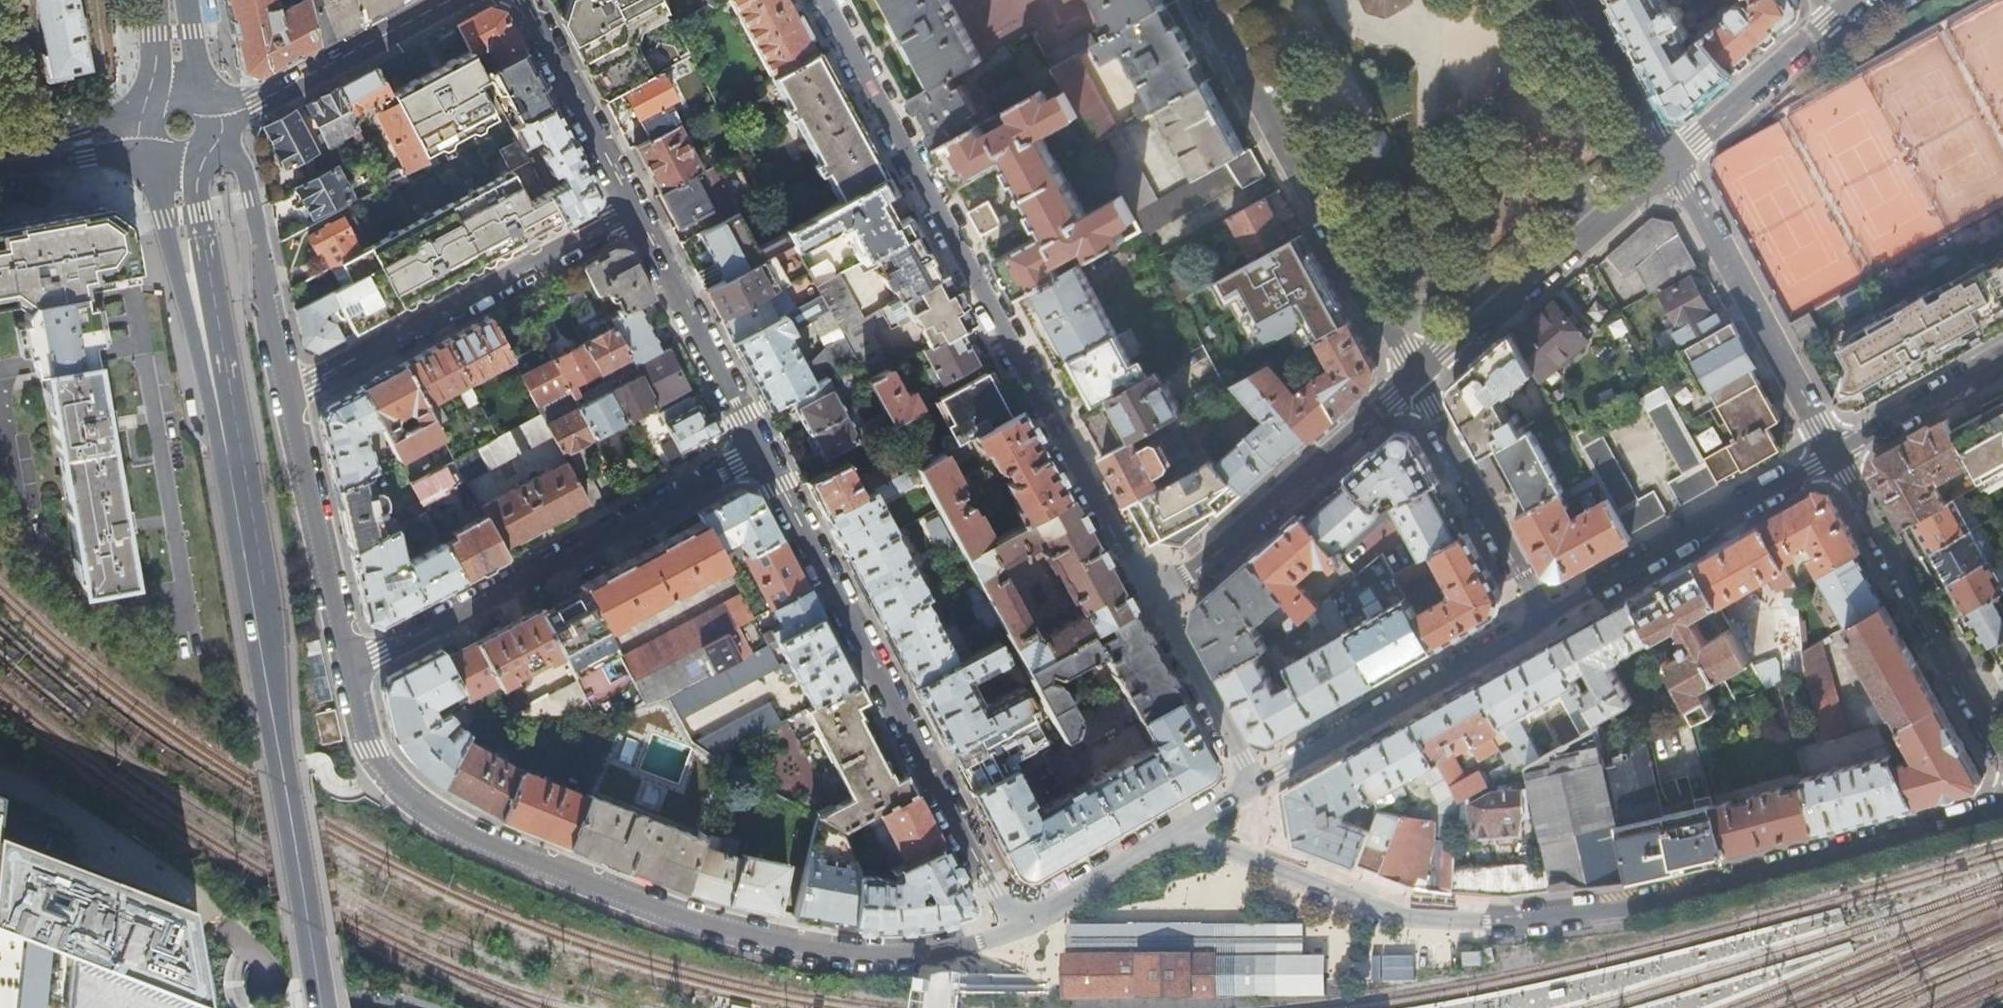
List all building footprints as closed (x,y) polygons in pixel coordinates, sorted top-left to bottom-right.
[(50,75),(89,67),(76,0),(36,0),(50,75)] [(315,42),(306,0),(291,0),(275,8),(274,0),(226,0),(233,30),(241,66),(255,74),(315,42)] [(315,42),(394,0),(306,0),(315,42)] [(564,20),(588,65),(606,98),(624,89),(646,77),(629,44),(635,27),(667,10),(661,0),(569,0),(564,20)] [(770,76),(816,51),(810,39),(816,36),(802,10),(795,13),(788,0),(729,0),(770,76)] [(983,59),(950,0),(886,0),(934,86),(953,76),(983,59)] [(1117,33),(1166,7),(1162,0),(1099,0),(1117,33)] [(1366,8),(1390,15),(1412,3),(1413,0),(1362,0),(1366,8)] [(1646,54),(1674,106),(1694,109),(1738,70),(1708,35),(1689,49),(1685,41),(1692,36),(1685,22),(1686,16),(1681,7),(1675,6),(1671,7),(1667,0),(1616,0),(1646,54)] [(1750,3),(1747,0),(1738,0),(1733,3),(1731,12),(1734,17),(1723,25),(1721,24),(1717,28),(1718,30),(1713,34),(1711,32),(1708,35),(1738,70),(1770,42),(1796,19),(1800,0),(1755,0),(1750,3)] [(463,20),(457,23),(472,51),(484,45),(489,46),(498,62),(523,49),(507,20),(502,10),(488,6),(463,20)] [(1167,6),(1166,7),(1117,33),(1099,43),(1102,51),(1100,52),(1102,57),(1105,56),(1107,60),(1124,52),(1130,62),(1131,61),(1132,64),(1135,70),(1139,72),(1153,99),(1135,109),(1140,118),(1160,107),(1208,81),(1187,43),(1167,6)] [(670,16),(667,10),(635,27),(629,44),(646,77),(652,74),(636,45),(640,32),(670,16)] [(1052,69),(1078,54),(1099,43),(1092,30),(1045,55),(1052,69)] [(483,71),(487,78),(495,95),(503,91),(513,112),(509,114),(514,124),(552,105),(537,76),(523,49),(498,62),(483,71)] [(394,102),(423,155),(463,133),(494,117),(477,84),(487,78),(483,71),(472,51),(390,94),(394,102)] [(820,51),(771,77),(786,105),(781,108),(788,119),(793,117),(817,161),(812,164),(818,175),(823,173),(838,200),(886,175),(870,145),(839,87),(820,51)] [(1119,129),(1078,54),(1052,69),(1059,81),(1064,91),(1078,116),(1093,143),(1119,129)] [(388,173),(391,179),(425,160),(423,155),(394,102),(390,94),(375,66),(370,69),(336,87),(350,114),(375,100),(380,109),(376,110),(375,113),(403,165),(388,173)] [(646,77),(624,89),(638,117),(644,114),(654,133),(676,122),(679,120),(669,101),(674,98),(660,70),(652,74),(646,77)] [(959,85),(953,76),(934,86),(908,100),(921,114),(925,112),(934,129),(931,131),(934,148),(980,123),(975,115),(981,111),(977,103),(984,99),(980,91),(972,95),(965,82),(959,85)] [(1227,117),(1208,81),(1160,107),(1167,121),(1162,123),(1169,136),(1173,137),(1175,136),(1198,177),(1246,151),(1227,117)] [(328,142),(357,127),(350,114),(336,87),(306,103),(328,142)] [(1050,99),(1044,89),(1013,105),(1019,116),(1010,121),(1004,110),(989,118),(995,129),(986,134),(980,123),(934,148),(956,187),(1007,160),(1046,232),(995,259),(1016,298),(1034,288),(1061,274),(1056,263),(1064,259),(1070,269),(1081,263),(1085,261),(1080,250),(1088,246),(1094,256),(1126,238),(1120,228),(1135,220),(1131,213),(1121,195),(1086,214),(1042,136),(1078,116),(1064,91),(1050,99)] [(563,182),(546,191),(562,221),(591,206),(597,190),(573,146),(552,105),(514,124),(512,126),(526,152),(531,150),(528,142),(539,137),(543,143),(536,146),(551,174),(557,171),(563,182)] [(293,110),(264,126),(275,147),(274,147),(284,166),(315,150),(293,110)] [(644,114),(638,117),(648,136),(654,133),(644,114)] [(654,133),(648,136),(635,143),(642,155),(661,191),(692,174),(702,169),(676,122),(654,133)] [(1158,199),(1119,129),(1093,143),(1121,195),(1131,213),(1158,199)] [(1379,140),(1365,139),(1359,151),(1364,162),(1378,163),(1385,151),(1379,140)] [(1198,177),(1158,199),(1131,213),(1135,220),(1141,230),(1144,237),(1171,221),(1172,222),(1186,213),(1187,214),(1199,205),(1201,207),(1213,198),(1215,200),(1227,191),(1228,192),(1241,183),(1244,187),(1266,176),(1252,148),(1246,151),(1198,177)] [(729,198),(711,164),(702,169),(692,174),(661,191),(678,224),(705,210),(712,224),(736,211),(729,198)] [(336,166),(296,187),(305,205),(307,204),(313,215),(351,195),(336,166)] [(489,181),(368,244),(369,245),(401,307),(445,284),(523,242),(546,230),(562,221),(546,191),(545,190),(528,199),(512,168),(489,181)] [(894,191),(886,175),(838,200),(785,228),(796,249),(827,232),(828,234),(833,231),(833,229),(835,227),(837,224),(840,227),(844,234),(841,236),(843,241),(848,239),(855,251),(853,252),(856,259),(859,258),(861,261),(913,233),(917,230),(907,215),(894,221),(882,198),(894,191)] [(1289,235),(1269,197),(1233,216),(1253,254),(1289,235)] [(969,212),(983,236),(1004,224),(991,200),(969,212)] [(93,362),(91,353),(90,343),(99,341),(96,322),(91,299),(90,292),(141,283),(131,227),(103,207),(0,226),(0,292),(10,290),(30,306),(22,317),(23,323),(17,324),(23,356),(29,355),(30,364),(31,373),(40,372),(93,362)] [(754,239),(738,210),(736,211),(712,224),(699,231),(714,260),(754,239)] [(1657,248),(1675,279),(1699,266),(1674,219),(1654,215),(1609,254),(1628,274),(1657,248)] [(401,307),(369,245),(360,250),(350,231),(349,232),(341,216),(308,234),(316,250),(321,248),(331,266),(335,264),(345,283),(331,290),(341,309),(354,332),(401,307)] [(937,277),(913,233),(861,261),(857,263),(862,272),(879,264),(882,270),(879,272),(886,285),(890,283),(898,298),(937,277)] [(1318,340),(1353,321),(1319,254),(1308,234),(1179,299),(1220,378),(1310,327),(1318,340)] [(638,302),(652,295),(640,272),(630,253),(623,249),(620,249),(615,250),(583,267),(597,293),(605,288),(608,288),(607,292),(610,300),(615,297),(623,311),(638,302)] [(788,282),(772,252),(705,288),(709,297),(720,317),(777,287),(788,282)] [(1073,359),(1120,334),(1081,263),(1070,269),(1061,274),(1034,288),(1051,319),(1046,321),(1052,333),(1057,330),(1073,359)] [(1988,271),(1986,269),(1943,291),(1939,284),(1906,301),(1908,305),(1885,317),(1883,314),(1850,332),(1853,337),(1838,346),(1844,357),(1836,404),(1840,402),(1852,397),(1857,406),(1859,410),(1877,401),(1875,396),(1892,387),(1895,391),(1919,378),(1916,373),(1944,359),(1946,363),(1971,349),(1968,345),(1990,333),(1993,337),(2002,331),(2002,263),(1988,271)] [(321,272),(330,291),(331,290),(345,283),(335,264),(331,266),(321,272)] [(816,285),(829,278),(821,264),(808,271),(816,285)] [(958,296),(946,272),(937,277),(898,298),(880,308),(888,322),(910,311),(929,345),(959,329),(973,322),(958,296)] [(839,273),(829,278),(816,285),(820,292),(840,329),(858,319),(863,317),(839,273)] [(1692,276),(1661,293),(1679,327),(1660,337),(1670,355),(1680,349),(1698,339),(1734,320),(1724,302),(1710,310),(1692,276)] [(781,296),(777,287),(720,317),(732,339),(775,316),(768,304),(781,296)] [(330,291),(295,310),(304,346),(318,351),(331,344),(343,338),(336,325),(328,318),(331,314),(341,309),(331,290),(330,291)] [(767,406),(787,396),(826,375),(856,358),(840,329),(820,292),(809,298),(775,316),(732,339),(749,373),(767,406)] [(1881,309),(1883,314),(1885,317),(1908,305),(1906,301),(1904,297),(1881,309)] [(1557,301),(1517,335),(1538,371),(1543,380),(1590,339),(1557,301)] [(663,348),(638,302),(623,311),(610,317),(634,364),(647,357),(653,353),(663,348)] [(1812,309),(1791,321),(1800,338),(1822,326),(1812,309)] [(511,372),(517,369),(512,360),(488,317),(466,329),(445,340),(478,401),(479,402),(488,397),(477,377),(481,375),(484,379),(497,372),(495,367),(504,362),(511,372)] [(634,364),(610,317),(604,321),(607,328),(582,341),(598,371),(603,380),(608,378),(603,368),(625,357),(630,366),(634,364)] [(858,319),(840,329),(856,358),(865,376),(867,378),(889,367),(891,365),(873,333),(870,333),(865,331),(858,319)] [(1743,373),(1734,320),(1698,339),(1680,349),(1705,394),(1713,390),(1720,403),(1758,382),(1749,370),(1743,373)] [(1353,321),(1326,336),(1318,340),(1333,368),(1317,376),(1319,380),(1339,417),(1374,387),(1378,367),(1367,346),(1353,321)] [(1145,351),(1132,327),(1120,334),(1133,358),(1145,351)] [(978,364),(959,329),(929,345),(922,349),(941,383),(978,364)] [(1453,400),(1483,455),(1499,446),(1529,430),(1518,412),(1513,414),(1503,397),(1507,393),(1509,395),(1519,387),(1520,388),(1524,385),(1523,383),(1538,371),(1517,335),(1515,331),(1474,366),(1457,381),(1453,400)] [(1968,345),(1971,349),(1993,337),(1990,333),(1968,345)] [(1133,358),(1120,334),(1073,359),(1096,403),(1110,395),(1156,370),(1150,358),(1136,365),(1133,358)] [(402,363),(434,423),(443,417),(435,400),(458,387),(468,405),(478,401),(445,340),(424,351),(402,363)] [(598,371),(582,341),(551,357),(573,396),(578,394),(573,385),(598,371)] [(573,396),(551,357),(543,342),(512,360),(517,369),(540,412),(541,414),(573,396)] [(666,347),(663,348),(653,353),(658,363),(643,370),(641,365),(649,361),(647,357),(634,364),(655,403),(687,386),(666,347)] [(1299,358),(1296,352),(1281,360),(1285,366),(1299,358)] [(1916,373),(1919,378),(1946,363),(1944,359),(1916,373)] [(80,586),(85,591),(132,582),(132,580),(130,580),(122,535),(136,532),(134,523),(132,511),(119,513),(105,433),(118,431),(116,421),(114,410),(101,412),(93,365),(94,365),(93,362),(40,372),(41,375),(42,375),(44,386),(40,387),(44,408),(48,408),(74,557),(70,557),(74,578),(78,577),(80,586)] [(398,457),(412,450),(416,457),(432,449),(428,441),(440,434),(434,423),(402,363),(381,374),(359,386),(380,426),(397,457),(398,457)] [(655,403),(634,364),(630,366),(635,375),(608,390),(624,419),(655,403)] [(1323,431),(1339,417),(1319,380),(1309,388),(1307,387),(1305,389),(1306,390),(1301,394),(1294,388),(1295,387),(1293,384),(1292,385),(1272,365),(1256,373),(1314,438),(1323,431)] [(904,393),(889,367),(867,378),(876,395),(888,418),(891,422),(920,407),(911,390),(904,393)] [(1161,367),(1156,370),(1110,395),(1134,440),(1150,431),(1178,416),(1183,413),(1168,386),(1171,385),(1169,380),(1166,381),(1161,373),(1164,372),(1161,367)] [(1011,415),(987,372),(940,397),(954,424),(949,426),(957,443),(974,434),(1011,415)] [(1303,449),(1314,438),(1256,373),(1235,385),(1267,420),(1217,462),(1244,492),(1275,465),(1299,445),(1303,449)] [(838,398),(826,375),(787,396),(807,432),(845,412),(876,395),(867,378),(865,376),(844,388),(847,393),(838,398)] [(1720,403),(1685,422),(1718,481),(1742,468),(1743,470),(1781,448),(1769,426),(1781,418),(1760,381),(1758,382),(1720,403)] [(1681,505),(1719,483),(1718,481),(1685,422),(1665,384),(1642,397),(1683,473),(1668,482),(1681,505)] [(328,451),(337,489),(378,467),(370,445),(377,442),(373,434),(366,436),(364,430),(380,426),(359,386),(328,403),(321,418),(328,451)] [(1875,396),(1877,401),(1895,391),(1892,387),(1875,396)] [(624,419),(608,390),(583,403),(579,397),(575,400),(578,406),(594,436),(624,419)] [(696,406),(691,395),(675,404),(661,415),(671,434),(681,453),(723,431),(723,430),(713,410),(703,415),(697,406),(696,406)] [(2002,465),(2002,395),(1950,424),(1971,463),(1978,475),(1979,478),(2002,465)] [(1853,408),(1857,406),(1852,397),(1840,402),(1841,404),(1844,406),(1848,408),(1851,408),(1853,408)] [(1552,409),(1555,416),(1562,412),(1557,405),(1552,409)] [(562,452),(594,436),(578,406),(546,423),(552,435),(562,452)] [(1055,474),(1021,410),(1011,415),(974,434),(983,450),(987,448),(1017,504),(1014,506),(1019,518),(1018,519),(1020,523),(1068,497),(1055,474)] [(466,482),(552,435),(546,423),(541,414),(540,412),(497,436),(454,459),(466,482)] [(896,431),(891,422),(888,418),(880,422),(876,416),(861,423),(853,427),(848,417),(845,412),(807,432),(809,436),(805,438),(811,449),(815,447),(822,459),(859,440),(863,448),(896,431)] [(853,427),(861,423),(858,418),(854,420),(852,415),(848,417),(853,427)] [(1904,526),(1915,520),(1946,503),(1936,485),(1927,480),(1927,476),(1922,476),(1921,479),(1917,479),(1912,468),(1917,465),(1919,469),(1923,470),(1933,464),(1941,479),(1971,463),(1950,424),(1947,419),(1907,441),(1877,457),(1873,472),(1904,526)] [(1607,492),(1630,534),(1667,513),(1654,489),(1639,497),(1597,423),(1575,435),(1597,474),(1600,479),(1607,492)] [(1499,446),(1533,508),(1567,490),(1533,428),(1529,430),(1499,446)] [(1115,480),(1129,504),(1133,502),(1195,468),(1189,455),(1172,464),(1162,444),(1162,442),(1159,436),(1154,438),(1150,431),(1134,440),(1103,456),(1115,480)] [(1436,483),(1440,480),(1416,436),(1398,432),(1349,475),(1353,479),(1379,509),(1382,506),(1381,503),(1383,497),(1384,498),(1387,497),(1386,494),(1390,491),(1397,488),(1405,500),(1436,483)] [(681,453),(671,434),(659,441),(674,469),(686,462),(681,453)] [(1195,468),(1214,458),(1204,446),(1189,455),(1195,468)] [(942,451),(914,466),(936,506),(962,554),(990,539),(975,511),(972,512),(966,502),(961,505),(955,495),(961,492),(956,482),(958,481),(942,451)] [(1244,492),(1217,462),(1214,458),(1195,468),(1133,502),(1154,542),(1159,540),(1160,543),(1181,546),(1208,524),(1204,516),(1217,509),(1220,512),(1244,492)] [(823,513),(861,494),(842,459),(805,479),(818,502),(823,513)] [(578,482),(566,460),(480,507),(502,549),(546,525),(589,501),(578,482)] [(457,486),(446,465),(412,483),(420,500),(423,505),(457,486)] [(344,519),(352,551),(396,526),(393,517),(385,515),(382,506),(384,505),(385,498),(382,490),(378,491),(377,483),(384,478),(378,467),(337,489),(344,519)] [(910,482),(904,471),(861,494),(823,513),(831,527),(845,555),(893,530),(883,512),(890,508),(887,503),(880,507),(877,500),(910,482)] [(1533,508),(1517,517),(1547,572),(1564,576),(1598,558),(1633,538),(1630,534),(1607,492),(1604,493),(1606,499),(1600,502),(1595,494),(1584,500),(1588,509),(1575,516),(1577,518),(1572,521),(1566,509),(1571,506),(1567,498),(1600,479),(1597,474),(1567,490),(1533,508)] [(1955,497),(1982,483),(1979,478),(1978,475),(1951,490),(1955,497)] [(594,511),(607,504),(591,476),(578,482),(589,501),(594,511)] [(1379,509),(1353,479),(1308,518),(1342,557),(1345,554),(1341,549),(1345,545),(1349,550),(1357,543),(1353,538),(1382,513),(1379,509)] [(1464,536),(1436,483),(1405,500),(1398,504),(1401,510),(1395,518),(1404,524),(1407,521),(1426,556),(1435,551),(1464,536)] [(746,554),(779,536),(767,512),(756,492),(743,488),(698,512),(703,520),(717,549),(737,539),(746,554)] [(1814,493),(1761,523),(1783,562),(1798,554),(1794,546),(1806,539),(1812,541),(1816,548),(1813,550),(1815,555),(1812,557),(1821,573),(1855,554),(1860,551),(1829,497),(1814,493)] [(998,619),(1005,633),(1024,667),(1129,609),(1106,567),(1068,497),(1020,523),(1014,526),(999,534),(990,539),(962,554),(970,569),(977,582),(998,619)] [(1915,520),(1932,551),(1972,529),(1954,498),(1946,503),(1915,520)] [(413,517),(426,510),(423,505),(420,500),(408,507),(410,512),(413,517)] [(962,554),(936,506),(917,516),(930,538),(927,540),(937,559),(940,557),(952,579),(970,569),(962,554)] [(484,569),(507,557),(502,549),(480,507),(476,510),(479,516),(441,537),(443,542),(464,580),(484,569)] [(401,523),(413,517),(410,512),(399,518),(401,523)] [(992,522),(999,534),(1014,526),(1007,514),(992,522)] [(1308,518),(1304,514),(1278,536),(1254,557),(1290,597),(1300,609),(1308,617),(1318,608),(1322,604),(1301,578),(1322,560),(1330,559),(1337,566),(1345,561),(1342,557),(1308,518)] [(725,564),(717,549),(703,520),(680,532),(648,549),(618,565),(583,584),(608,630),(625,621),(623,617),(667,594),(669,596),(672,595),(671,592),(710,572),(711,574),(727,566),(727,565),(725,564)] [(1694,560),(1719,603),(1750,585),(1752,589),(1756,587),(1754,583),(1781,568),(1783,573),(1788,571),(1783,562),(1761,523),(1694,560)] [(903,524),(893,530),(901,544),(911,538),(903,524)] [(388,620),(464,580),(443,542),(404,563),(396,526),(352,551),(360,586),(367,616),(377,623),(388,620)] [(1949,582),(1989,560),(1972,529),(1932,551),(1949,582)] [(901,544),(893,530),(845,555),(862,587),(879,618),(923,594),(928,592),(901,544)] [(1496,582),(1469,533),(1464,536),(1435,551),(1455,589),(1454,593),(1425,610),(1420,604),(1415,607),(1421,617),(1438,647),(1470,629),(1497,614),(1503,595),(1496,582)] [(791,559),(779,536),(746,554),(742,556),(770,608),(773,607),(807,589),(791,559)] [(1396,572),(1384,551),(1362,570),(1333,595),(1380,680),(1438,647),(1421,617),(1415,607),(1406,591),(1396,572)] [(1821,573),(1819,574),(1848,624),(1884,604),(1855,554),(1821,573)] [(1290,597),(1254,557),(1198,605),(1195,623),(1201,635),(1222,673),(1259,653),(1267,648),(1270,647),(1265,638),(1270,635),(1271,632),(1269,628),(1266,628),(1261,631),(1257,624),(1258,620),(1262,621),(1290,597)] [(1431,570),(1425,557),(1396,572),(1406,591),(1411,588),(1408,582),(1431,570)] [(1694,707),(1699,716),(1717,708),(1706,686),(1751,660),(1732,626),(1709,639),(1706,634),(1715,629),(1709,618),(1700,623),(1696,616),(1719,603),(1694,560),(1632,596),(1655,637),(1661,648),(1671,644),(1665,633),(1679,625),(1688,640),(1683,643),(1687,651),(1668,661),(1694,707)] [(2002,592),(2002,586),(1989,560),(1949,582),(1966,612),(1998,594),(2002,592)] [(1797,586),(1797,587),(1814,577),(1809,569),(1793,579),(1797,586)] [(998,619),(977,582),(963,590),(970,602),(968,603),(975,617),(977,616),(983,627),(998,619)] [(621,656),(608,630),(583,584),(539,608),(563,653),(577,680),(594,713),(621,712),(647,704),(621,656)] [(811,597),(807,589),(773,607),(781,623),(762,633),(767,644),(820,615),(811,597)] [(734,627),(754,617),(741,593),(621,656),(647,704),(669,697),(716,672),(702,645),(734,627)] [(897,653),(912,682),(956,659),(949,644),(944,636),(949,634),(945,627),(941,629),(923,594),(879,618),(897,653)] [(1998,594),(1966,612),(1985,648),(1989,646),(2002,638),(2002,603),(1998,594)] [(1380,680),(1333,595),(1322,604),(1318,608),(1335,639),(1290,664),(1293,668),(1296,674),(1318,715),(1380,680)] [(1629,652),(1655,637),(1632,596),(1553,640),(1573,677),(1587,669),(1596,684),(1582,692),(1598,721),(1633,700),(1613,664),(1621,660),(1626,659),(1631,656),(1629,652)] [(1766,687),(1779,681),(1806,669),(1804,649),(1798,599),(1774,602),(1780,654),(1754,665),(1766,687)] [(1901,724),(1939,703),(1884,604),(1848,624),(1854,636),(1850,639),(1891,713),(1894,712),(1901,724)] [(563,653),(539,608),(517,619),(477,641),(500,683),(501,686),(515,678),(514,675),(544,659),(546,662),(563,653)] [(1146,639),(1129,609),(1024,667),(1039,696),(1063,739),(1074,733),(1078,721),(1075,715),(1077,715),(1060,685),(1058,685),(1055,680),(1044,677),(1046,672),(1057,675),(1087,659),(1088,661),(1099,655),(1103,662),(1106,660),(1112,670),(1104,674),(1109,683),(1116,678),(1138,718),(1177,697),(1164,673),(1146,639)] [(1306,618),(1308,617),(1300,609),(1286,621),(1286,627),(1290,632),(1306,618)] [(792,680),(789,674),(794,672),(811,704),(854,680),(820,615),(767,644),(748,654),(716,672),(669,697),(681,720),(778,668),(787,683),(792,680)] [(1313,627),(1306,618),(1290,632),(1278,642),(1283,651),(1311,631),(1313,627)] [(734,627),(702,645),(716,672),(748,654),(734,627)] [(1804,649),(1806,669),(1826,739),(1850,732),(1824,643),(1833,638),(1831,634),(1804,649)] [(1027,702),(1029,701),(1019,682),(980,702),(968,678),(1005,658),(995,638),(965,654),(956,659),(912,682),(929,714),(945,744),(950,742),(1027,702)] [(1989,646),(2002,671),(2002,638),(1989,646)] [(956,659),(965,654),(958,640),(949,644),(956,659)] [(1510,737),(1526,765),(1541,757),(1517,717),(1524,713),(1526,716),(1545,706),(1542,702),(1559,693),(1568,707),(1551,716),(1566,743),(1600,724),(1598,721),(1582,692),(1573,677),(1553,640),(1531,652),(1479,682),(1510,737)] [(462,689),(467,700),(500,683),(477,641),(445,657),(462,689)] [(1293,668),(1290,664),(1283,651),(1278,642),(1270,647),(1267,648),(1281,671),(1284,673),(1293,668)] [(391,729),(395,738),(439,715),(433,704),(462,689),(445,657),(440,649),(408,666),(388,677),(382,689),(391,729)] [(1259,653),(1222,673),(1254,734),(1275,740),(1318,715),(1296,674),(1291,677),(1294,683),(1279,690),(1259,653)] [(517,715),(594,713),(577,680),(516,714),(517,715)] [(865,700),(854,680),(811,704),(805,707),(851,796),(817,813),(842,828),(863,817),(913,791),(904,774),(894,780),(882,757),(867,730),(855,706),(865,700)] [(1497,744),(1510,737),(1479,682),(1413,719),(1445,776),(1459,801),(1460,802),(1489,786),(1480,770),(1479,771),(1477,768),(1467,774),(1469,777),(1459,782),(1445,757),(1455,751),(1457,755),(1472,747),(1480,760),(1500,748),(1497,744)] [(669,697),(647,704),(621,712),(587,796),(568,844),(569,844),(626,866),(640,871),(682,885),(697,843),(725,763),(716,756),(716,755),(694,743),(693,742),(681,720),(669,697)] [(1195,729),(1177,697),(1138,718),(1152,743),(1147,746),(1174,795),(1202,779),(1209,755),(1195,729)] [(973,787),(1011,767),(1004,752),(1039,733),(1026,708),(1030,706),(1027,702),(950,742),(961,765),(973,787)] [(716,755),(777,722),(767,703),(694,743),(716,755)] [(1889,748),(1917,803),(1946,795),(1979,787),(1981,779),(1939,703),(1901,724),(1907,736),(1905,737),(1914,753),(1917,754),(1921,761),(1911,763),(1908,760),(1902,762),(1894,746),(1889,748)] [(1655,724),(1659,734),(1691,719),(1699,716),(1694,707),(1655,724)] [(336,709),(315,713),(321,745),(342,741),(336,709)] [(438,783),(464,738),(468,731),(460,724),(446,737),(438,729),(451,716),(449,710),(439,715),(395,738),(402,748),(412,760),(416,765),(422,771),(434,780),(438,783)] [(1445,776),(1413,719),(1372,742),(1350,755),(1374,797),(1380,808),(1398,798),(1397,796),(1406,791),(1402,783),(1407,781),(1408,784),(1417,779),(1415,776),(1423,771),(1430,785),(1445,776)] [(1882,734),(1893,728),(1889,721),(1879,727),(1882,734)] [(1728,854),(1714,803),(1714,802),(1696,806),(1664,814),(1647,739),(1642,741),(1616,753),(1612,745),(1600,724),(1566,743),(1541,757),(1526,765),(1548,860),(1554,888),(1640,877),(1675,868),(1675,867),(1674,862),(1686,859),(1687,864),(1728,854)] [(1882,734),(1884,738),(1895,732),(1893,728),(1882,734)] [(1850,732),(1826,739),(1821,740),(1824,751),(1859,742),(1856,731),(1850,732)] [(1616,753),(1642,741),(1639,733),(1612,745),(1616,753)] [(474,804),(500,816),(521,769),(464,738),(438,783),(465,800),(474,804)] [(973,787),(969,789),(1010,867),(1033,874),(1062,858),(1112,829),(1085,780),(1071,755),(1063,740),(1011,767),(973,787)] [(1797,747),(1808,784),(1820,829),(1866,817),(1917,803),(1889,748),(1887,743),(1852,752),(1855,763),(1823,772),(1814,742),(1797,747)] [(1112,829),(1174,795),(1147,746),(1085,780),(1112,829)] [(816,762),(822,773),(834,766),(828,755),(816,762)] [(1321,849),(1359,864),(1372,828),(1347,819),(1346,814),(1352,810),(1350,806),(1368,796),(1370,800),(1374,797),(1350,755),(1280,793),(1285,815),(1289,838),(1321,849)] [(1500,779),(1513,772),(1507,762),(1494,769),(1500,779)] [(534,830),(568,844),(587,796),(521,769),(500,816),(534,830)] [(1495,789),(1473,801),(1474,818),(1474,833),(1481,838),(1512,836),(1518,832),(1517,808),(1526,807),(1526,786),(1524,786),(1523,780),(1515,782),(1515,787),(1495,789)] [(1732,799),(1714,803),(1728,854),(1772,842),(1820,829),(1808,784),(1785,790),(1784,785),(1753,793),(1754,798),(1734,804),(1732,799)] [(940,843),(913,791),(863,817),(890,869),(940,843)] [(1696,806),(1714,802),(1712,794),(1694,799),(1696,806)] [(1437,888),(1453,889),(1455,867),(1460,802),(1459,801),(1443,801),(1440,837),(1433,837),(1434,819),(1379,811),(1372,828),(1359,864),(1379,871),(1421,887),(1437,888)] [(842,828),(817,813),(795,917),(812,920),(825,923),(852,925),(857,874),(857,869),(842,828)] [(718,850),(697,843),(682,885),(716,896),(729,901),(730,901),(742,857),(735,854),(737,848),(720,843),(718,850)] [(970,898),(940,843),(890,869),(900,877),(898,884),(894,880),(880,878),(877,876),(857,874),(852,925),(865,927),(895,927),(928,923),(963,912),(970,898)] [(66,1007),(70,970),(179,1007),(199,1007),(182,910),(78,873),(0,845),(0,1007),(66,1007)] [(788,864),(743,852),(742,857),(730,901),(780,913),(788,864)] [(1531,890),(1554,888),(1548,860),(1529,862),(1531,890)] [(1511,893),(1531,890),(1529,862),(1508,863),(1511,893)] [(1493,892),(1511,893),(1508,863),(1491,865),(1493,892)] [(1453,889),(1493,892),(1491,865),(1491,864),(1455,867),(1453,889)] [(1070,924),(1070,956),(1084,956),(1084,945),(1084,934),(1105,934),(1166,934),(1227,934),(1278,934),(1278,945),(1278,956),(1289,956),(1300,956),(1300,923),(1229,923),(1166,923),(1105,924),(1070,924)] [(1229,996),(1326,996),(1326,956),(1300,956),(1289,956),(1278,956),(1278,945),(1278,934),(1227,934),(1166,934),(1105,934),(1084,934),(1084,945),(1084,956),(1070,956),(1066,956),(1066,997),(1106,997),(1150,996),(1165,996),(1180,996),(1229,996)] [(1400,957),(1374,957),(1374,982),(1416,981),(1416,957),(1400,957)]
